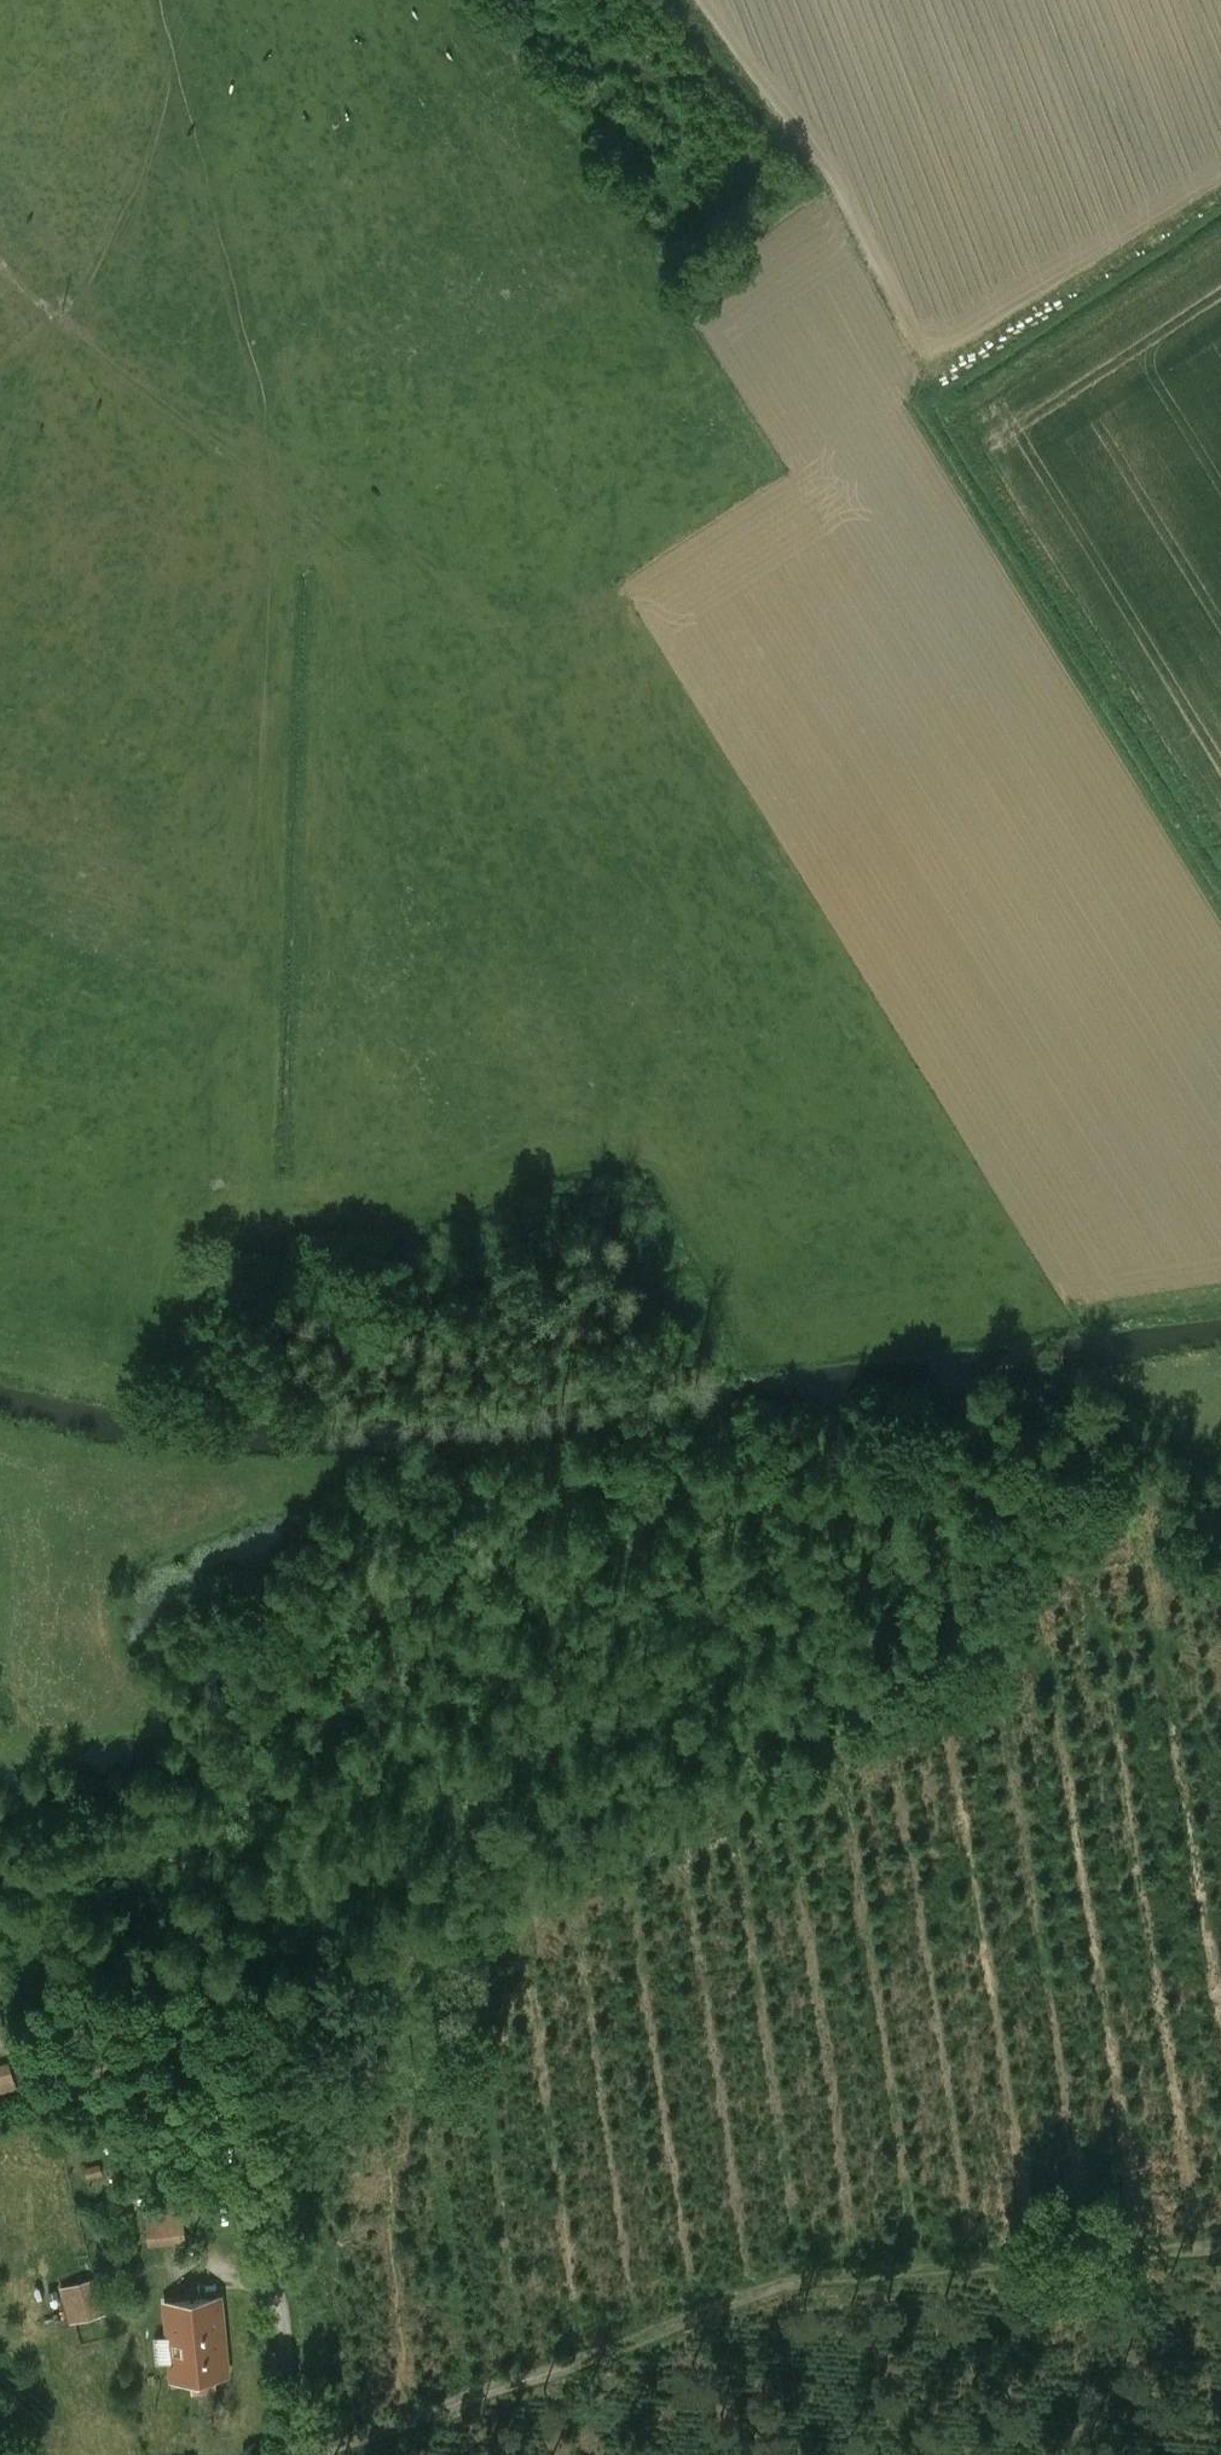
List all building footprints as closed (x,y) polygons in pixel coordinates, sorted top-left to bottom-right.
[(25,2086),(19,2058),(0,2062),(0,2091),(25,2086)] [(156,2241),(195,2238),(191,2183),(152,2185),(156,2241)] [(108,2275),(67,2280),(72,2318),(112,2313),(108,2275)] [(218,2297),(166,2302),(173,2376),(188,2374),(189,2385),(208,2384),(207,2370),(225,2368),(218,2297)]
